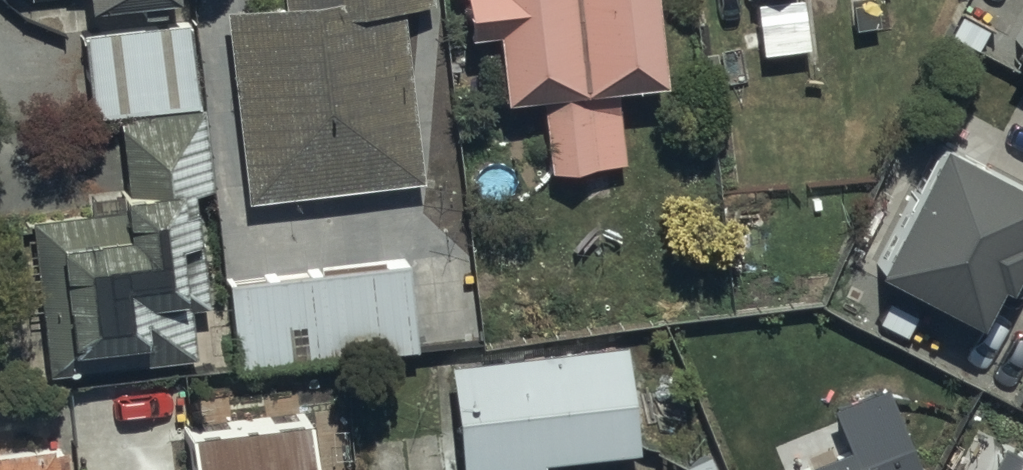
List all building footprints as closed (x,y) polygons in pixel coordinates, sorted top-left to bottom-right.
[(248,196),(423,174),(401,0),(402,0),(223,0),(248,196)] [(664,0),(472,0),(475,26),(503,23),(509,94),(548,91),(554,163),(630,156),(622,80),(671,75),(664,0)] [(89,25),(97,108),(204,97),(195,14),(89,25)] [(1002,66),(1022,78),(1022,29),(1002,66)] [(52,367),(199,353),(194,303),(211,301),(200,181),(215,180),(208,101),(120,109),(129,202),(22,212),(31,309),(47,307),(52,367)] [(976,333),(1022,232),(1022,186),(950,151),(884,290),(976,333)] [(410,255),(234,276),(244,365),(420,345),(410,255)] [(452,357),(465,469),(545,469),(551,469),(549,453),(642,443),(631,337),(452,357)] [(838,469),(921,469),(889,390),(836,411),(857,463),(838,469)] [(312,410),(193,420),(197,469),(317,469),(312,410)] [(63,437),(0,443),(0,469),(66,469),(63,437)] [(1022,454),(1014,469),(1022,469),(1022,454)]
